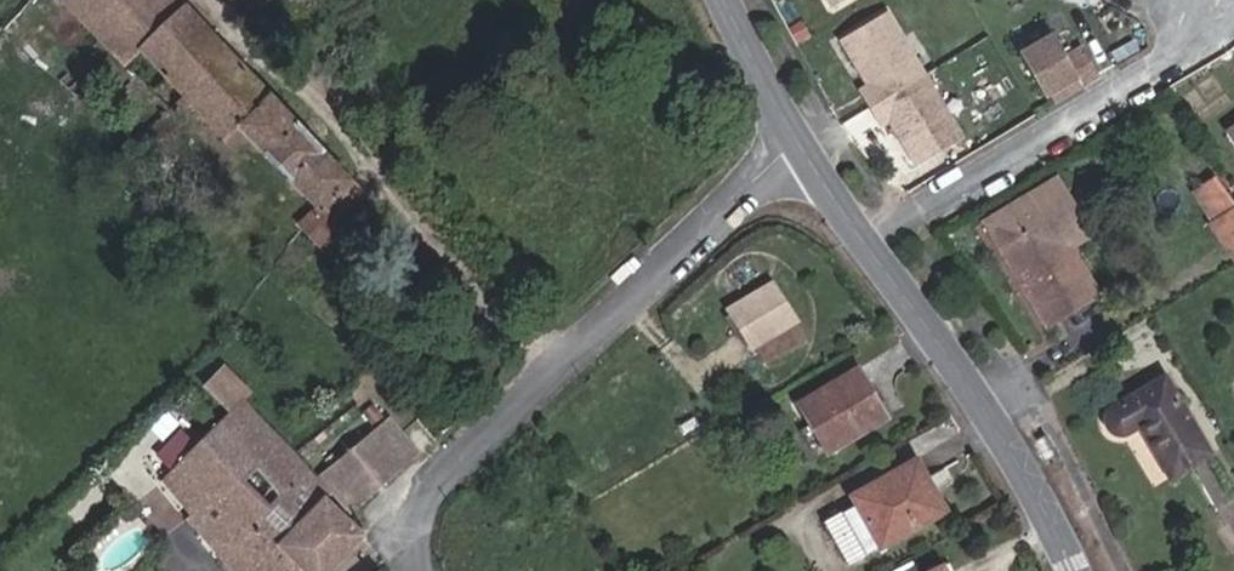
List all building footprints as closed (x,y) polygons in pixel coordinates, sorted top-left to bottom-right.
[(236,64),(174,0),(59,0),(162,106),(174,119),(179,114),(190,103),(224,139),(238,125),(318,209),(301,224),(321,247),(334,235),(326,227),(333,220),(361,194),(236,64)] [(827,8),(840,0),(822,0),(827,8)] [(865,87),(855,93),(876,127),(885,121),(913,167),(959,139),(883,14),(837,41),(865,87)] [(1096,77),(1076,44),(1060,54),(1048,36),(1016,56),(1042,98),(1048,95),(1074,79),(1079,87),(1096,77)] [(1053,103),(1079,87),(1074,79),(1048,95),(1053,103)] [(1098,295),(1069,248),(1050,217),(1071,204),(1055,178),(983,222),(1016,277),(1026,271),(1056,320),(1098,295)] [(1233,263),(1233,206),(1232,208),(1212,178),(1190,193),(1210,221),(1205,225),(1232,265),(1233,263)] [(1069,248),(1090,235),(1071,204),(1050,217),(1069,248)] [(334,235),(341,229),(333,220),(326,227),(334,235)] [(1045,326),(1056,320),(1026,271),(1016,277),(1045,326)] [(764,360),(800,339),(790,324),(792,323),(769,285),(726,309),(750,348),(756,345),(764,360)] [(273,492),(299,466),(240,402),(249,394),(222,368),(203,389),(227,413),(213,427),(215,429),(273,492)] [(796,404),(824,452),(884,418),(856,369),(796,404)] [(1168,478),(1208,454),(1162,377),(1115,406),(1108,411),(1105,417),(1105,425),(1113,433),(1120,435),(1125,434),(1143,423),(1150,432),(1143,437),(1168,478)] [(315,478),(350,513),(418,454),(386,419),(315,478)] [(361,535),(322,496),(325,493),(299,466),(273,492),(215,429),(190,455),(175,440),(153,463),(168,477),(159,487),(194,520),(189,525),(201,537),(207,530),(227,550),(221,557),(225,561),(237,549),(255,566),(250,570),(326,570),(361,535)] [(879,548),(944,512),(915,460),(851,496),(855,505),(841,513),(864,554),(877,546),(879,548)] [(237,549),(225,561),(236,570),(250,570),(255,566),(237,549)]
